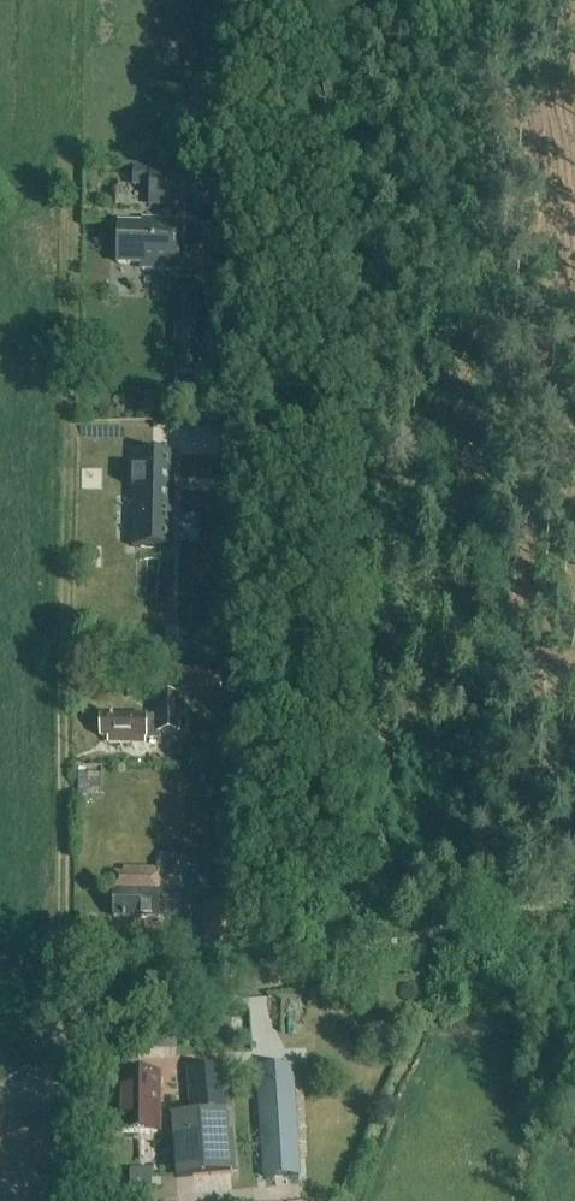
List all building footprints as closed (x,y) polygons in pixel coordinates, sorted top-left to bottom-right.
[(168,163),(196,163),(196,132),(168,133),(168,163)] [(162,205),(191,206),(192,172),(147,171),(146,186),(162,186),(162,205)] [(164,223),(158,223),(158,221),(141,220),(141,224),(118,223),(116,266),(139,267),(139,272),(182,273),(182,270),(184,270),(185,225),(184,225),(184,221),(164,221),(164,223)] [(200,417),(205,329),(176,327),(173,377),(187,378),(185,403),(173,402),(173,415),(200,417)] [(151,437),(152,420),(127,419),(126,436),(151,437)] [(132,540),(132,547),(172,548),(172,541),(173,490),(171,490),(172,479),(174,479),(174,455),(134,454),(133,496),(134,496),(133,540),(132,540)] [(179,590),(179,605),(215,607),(216,592),(179,590)] [(154,664),(183,665),(185,622),(155,621),(154,664)] [(193,657),(209,656),(209,640),(193,640),(193,657)] [(178,688),(192,688),(217,687),(217,672),(178,672),(178,688)] [(158,741),(158,734),(179,734),(179,698),(157,698),(157,717),(101,717),(101,738),(108,738),(108,744),(145,744),(145,741),(158,741)] [(105,797),(105,776),(79,775),(78,797),(105,797)] [(158,919),(159,869),(123,869),(123,874),(114,874),(113,919),(158,919)] [(206,957),(235,956),(235,907),(205,907),(206,957)] [(175,1179),(192,1178),(232,1174),(226,1112),(222,1069),(187,1072),(191,1116),(170,1118),(175,1179)] [(266,1178),(299,1175),(292,1070),(259,1073),(266,1178)] [(161,1137),(162,1077),(118,1076),(118,1136),(161,1137)]
